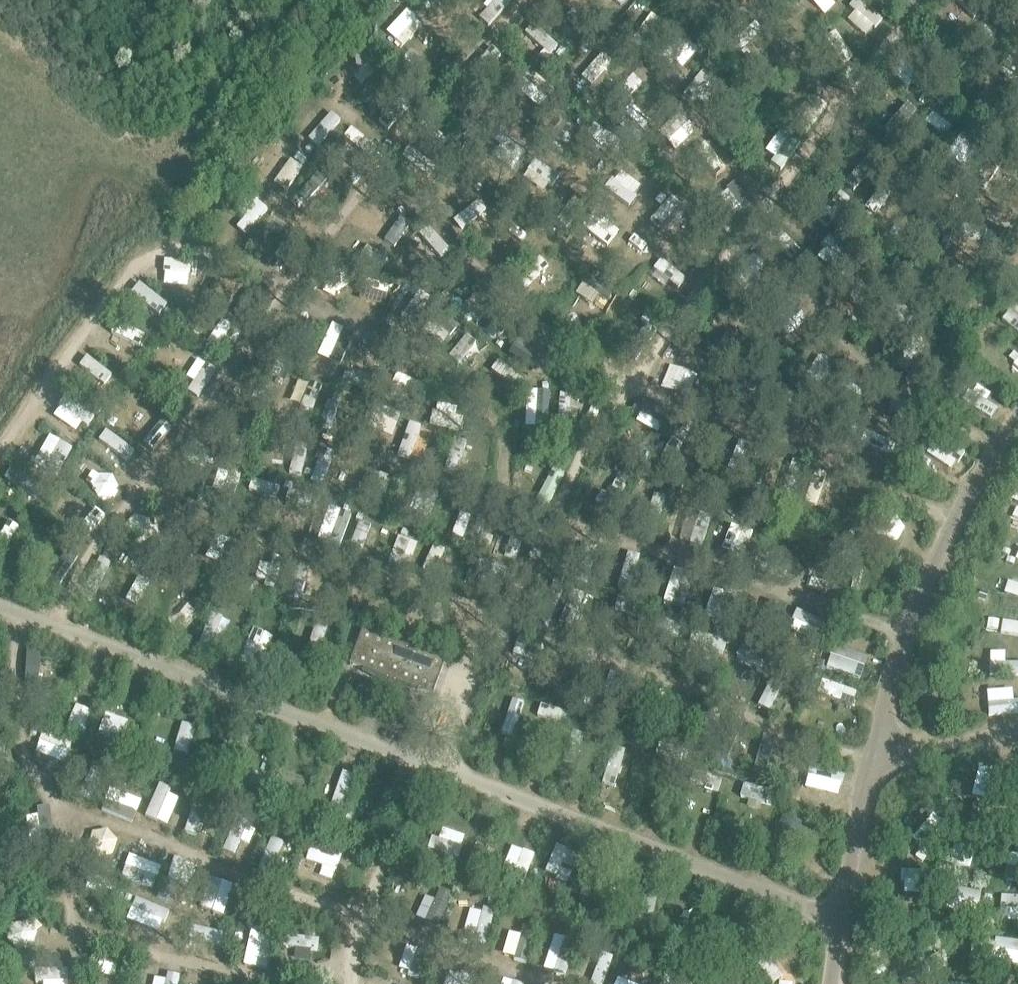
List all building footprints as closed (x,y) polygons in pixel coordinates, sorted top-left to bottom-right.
[(852,318),(845,325),(851,331),(858,324),(852,318)] [(395,684),(396,681),(432,694),(444,661),(361,630),(349,664),(385,677),(384,680),(395,684)]
